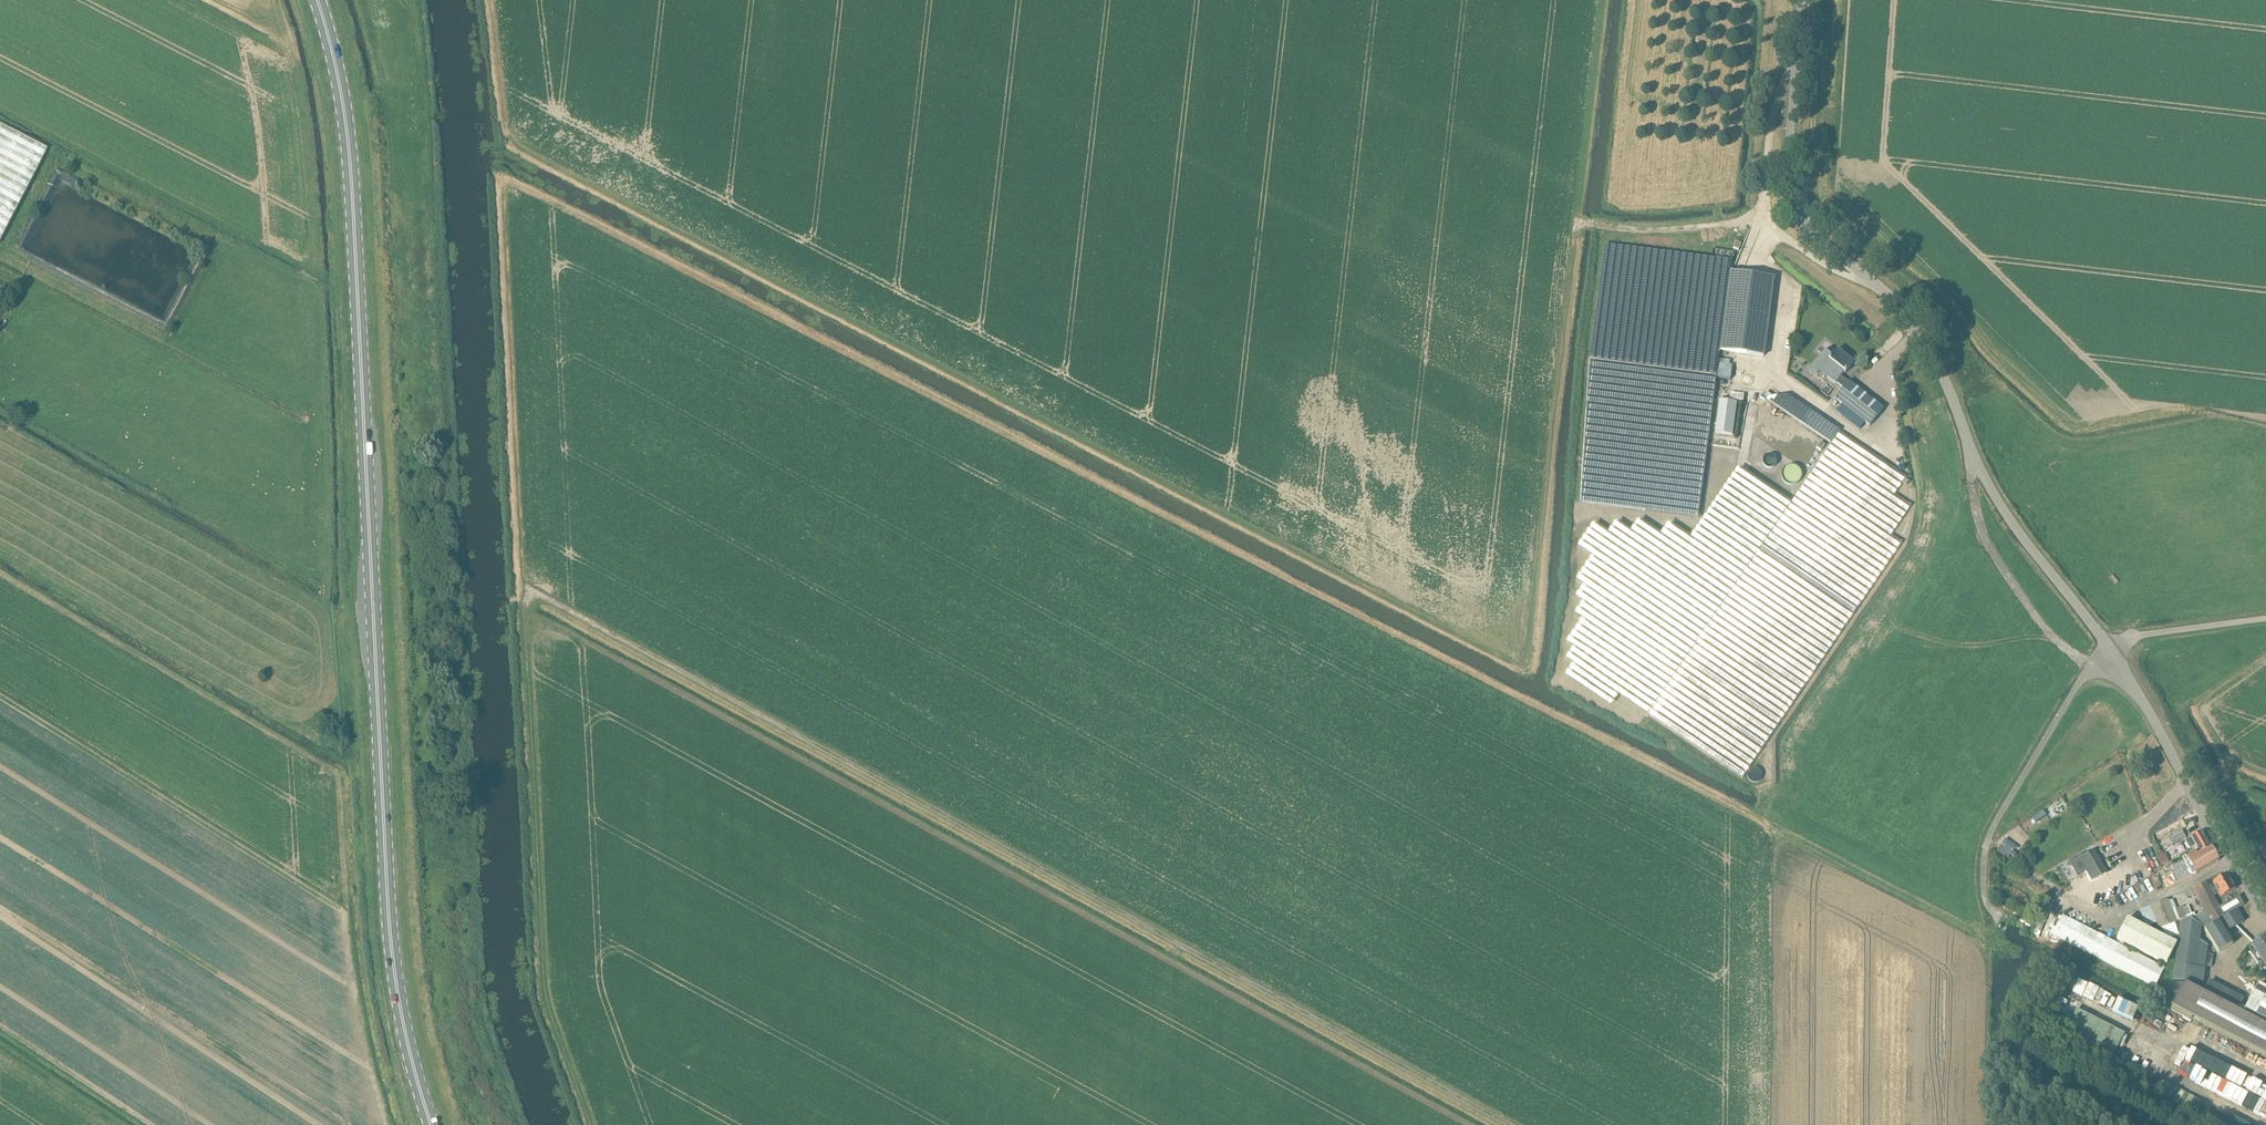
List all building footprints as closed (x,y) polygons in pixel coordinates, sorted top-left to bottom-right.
[(47,150),(0,126),(0,241),(47,150)] [(1763,357),(1773,278),(1741,274),(1731,273),(1730,273),(1731,262),(1604,245),(1589,360),(1579,503),(1687,517),(1697,518),(1716,378),(1716,377),(1719,360),(1720,351),(1763,357)] [(1825,351),(1812,367),(1835,384),(1836,382),(1842,388),(1834,399),(1869,427),(1883,409),(1848,381),(1848,382),(1841,377),(1844,373),(1845,374),(1853,363),(1836,350),(1832,357),(1825,351)] [(1716,377),(1716,378),(1730,380),(1732,366),(1729,366),(1730,362),(1719,360),(1716,377)] [(1730,393),(1729,401),(1743,402),(1743,395),(1730,393)] [(1732,436),(1736,402),(1719,400),(1715,433),(1732,436)] [(1742,778),(1815,671),(1902,544),(1891,536),(1911,507),(1895,496),(1906,478),(1840,434),(1830,447),(1752,562),(1694,647),(1648,714),(1742,778)] [(1588,514),(1566,672),(1641,723),(1795,495),(1734,458),(1696,533),(1679,522),(1588,514)] [(2033,817),(2031,819),(2035,823),(2040,820),(2037,815),(2033,817)] [(2173,845),(2185,838),(2182,831),(2169,838),(2173,845)] [(2195,847),(2199,854),(2200,855),(2211,849),(2202,832),(2185,842),(2189,850),(2195,847)] [(2200,855),(2199,854),(2196,856),(2194,853),(2186,858),(2195,875),(2218,861),(2211,849),(2200,855)] [(2090,883),(2106,874),(2093,851),(2083,857),(2082,854),(2068,862),(2077,878),(2085,874),(2090,883)] [(2165,851),(2158,854),(2161,861),(2161,862),(2163,866),(2170,863),(2168,858),(2165,851)] [(2235,890),(2227,875),(2213,884),(2208,887),(2205,883),(2191,891),(2203,912),(2190,919),(2188,918),(2180,921),(2178,935),(2178,938),(2176,950),(2172,981),(2203,985),(2205,967),(2212,967),(2213,956),(2206,955),(2207,946),(2200,942),(2201,928),(2203,927),(2205,930),(2204,930),(2218,954),(2232,945),(2225,933),(2236,926),(2243,922),(2236,910),(2244,905),(2238,896),(2219,907),(2214,898),(2218,896),(2220,899),(2235,890)] [(2150,906),(2139,911),(2146,928),(2156,923),(2159,929),(2177,922),(2176,921),(2179,920),(2179,919),(2181,919),(2183,918),(2185,916),(2186,916),(2183,908),(2182,907),(2179,908),(2175,909),(2172,910),(2169,903),(2168,900),(2150,907),(2150,906)] [(2188,906),(2183,908),(2186,916),(2191,914),(2188,906)] [(2165,968),(2063,915),(2052,936),(2154,989),(2165,968)] [(2116,941),(2166,967),(2177,945),(2126,920),(2116,941)] [(2253,945),(2265,963),(2265,935),(2253,945)] [(2258,985),(2242,1014),(2184,984),(2171,1008),(2265,1057),(2265,989),(2258,985)] [(2125,1035),(2075,1010),(2062,1035),(2111,1061),(2125,1035)]
